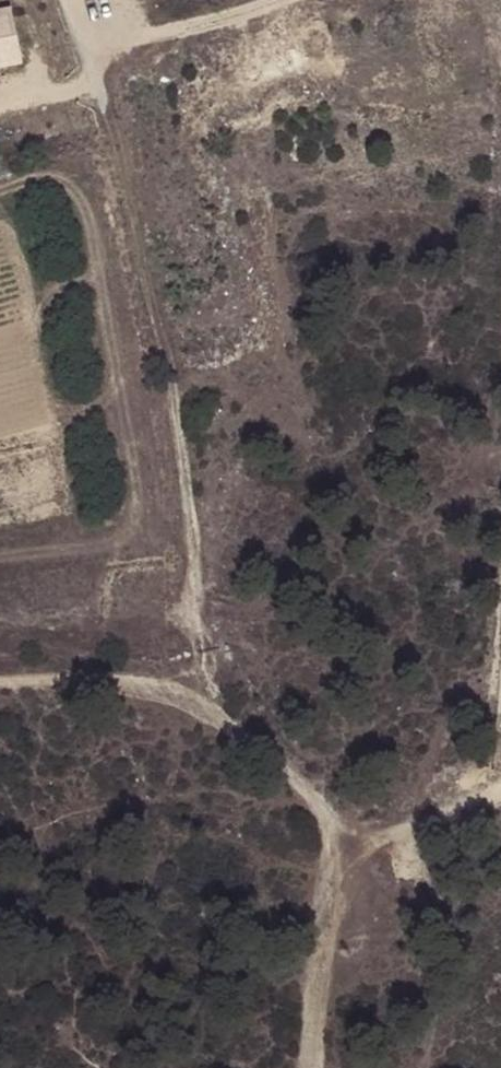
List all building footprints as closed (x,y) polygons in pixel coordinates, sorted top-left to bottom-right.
[(0,12),(0,68),(22,64),(11,10),(0,12)]
